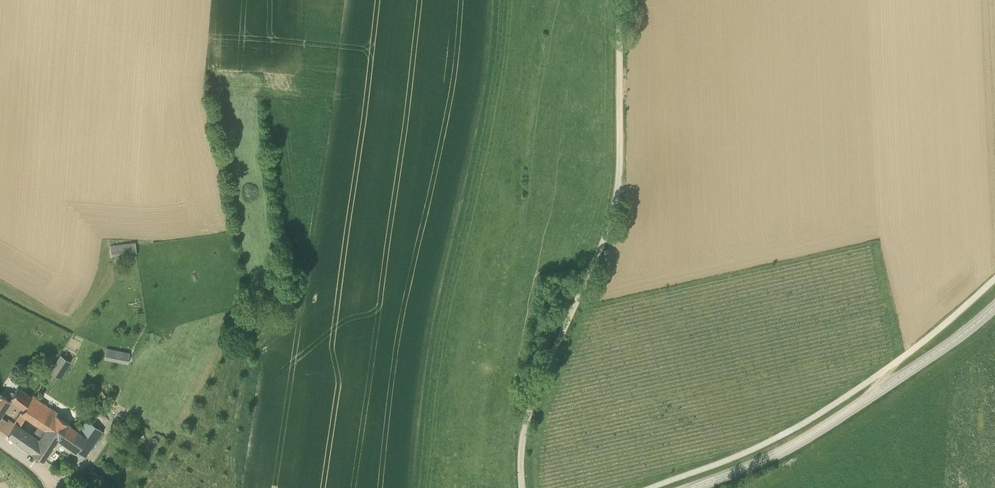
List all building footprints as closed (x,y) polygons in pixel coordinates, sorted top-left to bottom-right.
[(113,256),(137,253),(135,242),(111,245),(113,256)] [(128,364),(130,353),(107,348),(104,359),(128,364)] [(56,350),(49,362),(53,365),(50,370),(62,377),(73,360),(56,350)] [(0,393),(0,415),(11,398),(24,407),(31,396),(24,391),(18,386),(14,392),(12,390),(6,397),(0,393)] [(59,433),(70,425),(53,413),(55,411),(33,395),(32,397),(18,418),(22,420),(26,415),(46,429),(48,425),(59,433)] [(8,419),(2,429),(8,433),(14,424),(15,424),(8,419)] [(84,457),(102,430),(85,419),(78,430),(86,436),(76,451),(84,457)] [(8,433),(7,434),(32,450),(45,430),(37,425),(32,433),(20,425),(16,422),(15,424),(14,424),(8,433)] [(43,458),(56,438),(59,433),(48,425),(46,429),(45,430),(32,450),(43,458)] [(59,433),(56,438),(76,451),(86,436),(78,430),(70,425),(59,433)]
